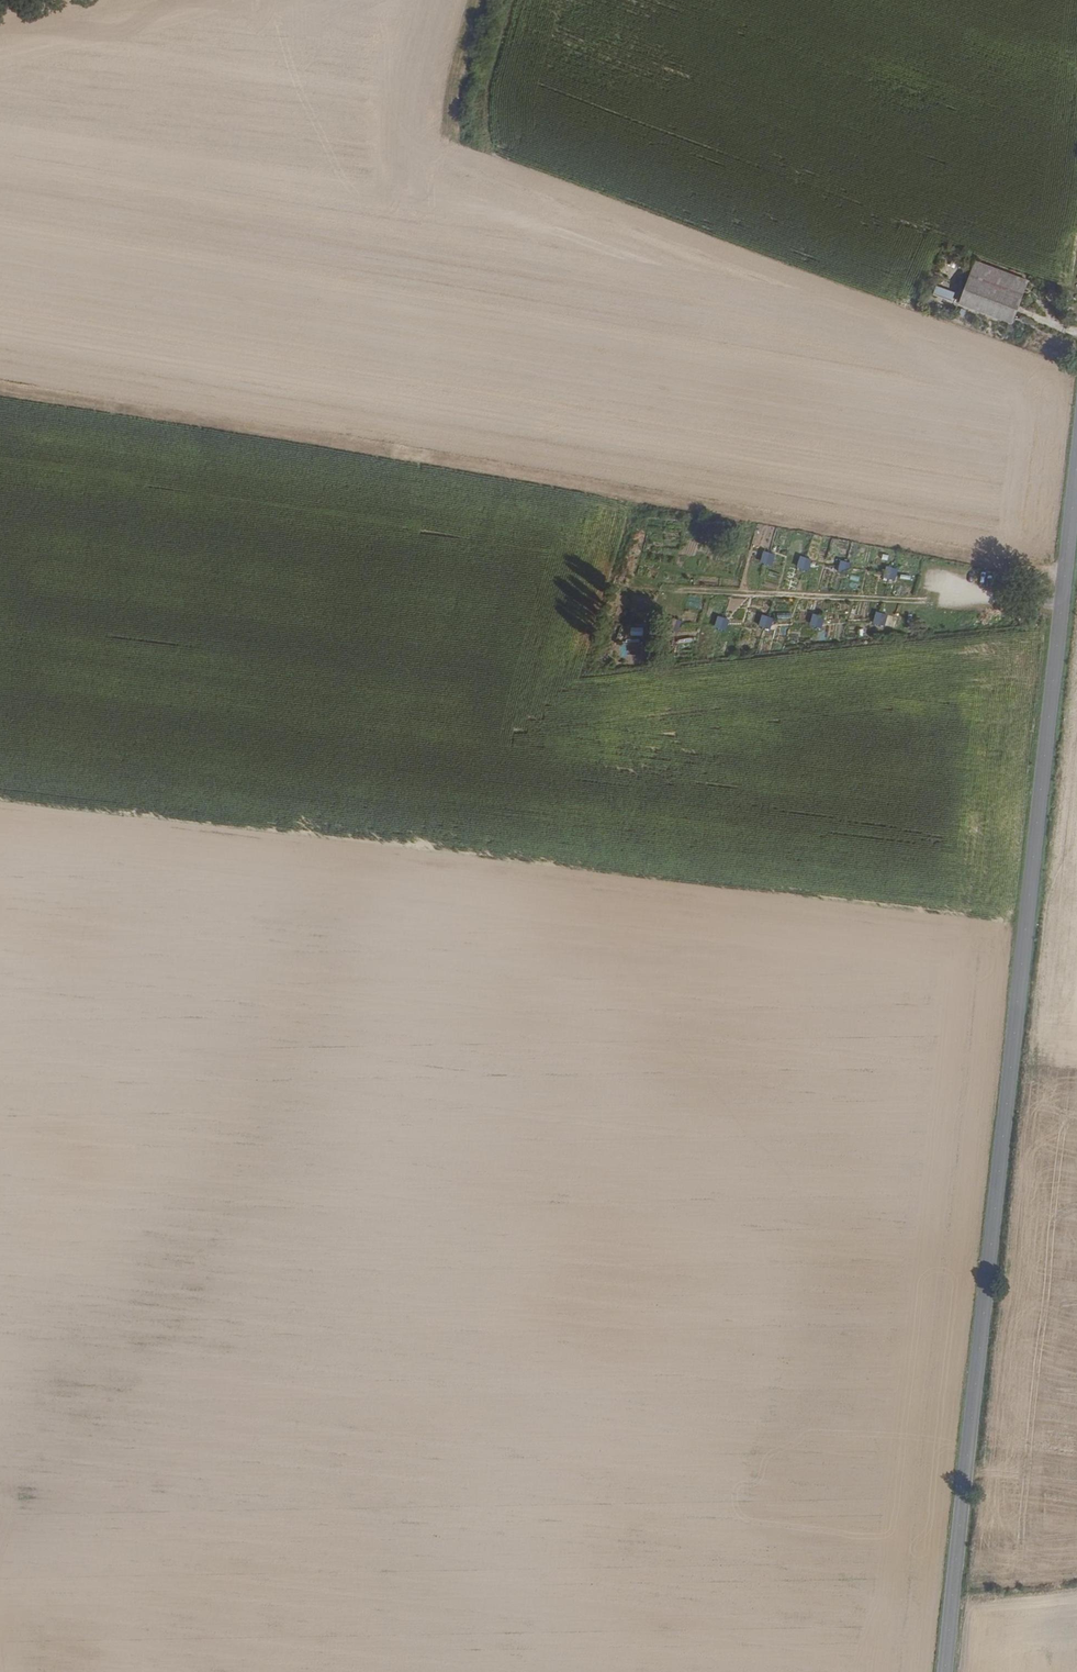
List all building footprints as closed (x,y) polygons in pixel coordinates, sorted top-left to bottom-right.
[(1033,282),(978,262),(963,304),(1017,324),(1033,282)] [(937,286),(933,295),(952,302),(955,293),(937,286)] [(758,524),(753,548),(769,551),(770,546),(783,548),(787,529),(758,524)] [(764,551),(760,563),(771,566),(775,555),(764,551)] [(801,555),(796,566),(808,571),(813,560),(801,555)] [(702,571),(716,572),(717,562),(702,561),(702,571)] [(850,575),(852,563),(840,561),(838,573),(850,575)] [(887,566),(883,578),(895,582),(898,570),(887,566)] [(876,612),(873,624),(885,627),(888,615),(876,612)] [(821,629),(825,617),(813,613),(809,625),(821,629)] [(647,615),(629,615),(629,640),(647,641),(647,615)] [(762,615),(760,628),(771,630),(774,618),(762,615)] [(718,616),(713,628),(726,632),(730,620),(718,616)] [(732,626),(727,648),(735,650),(740,628),(732,626)]
